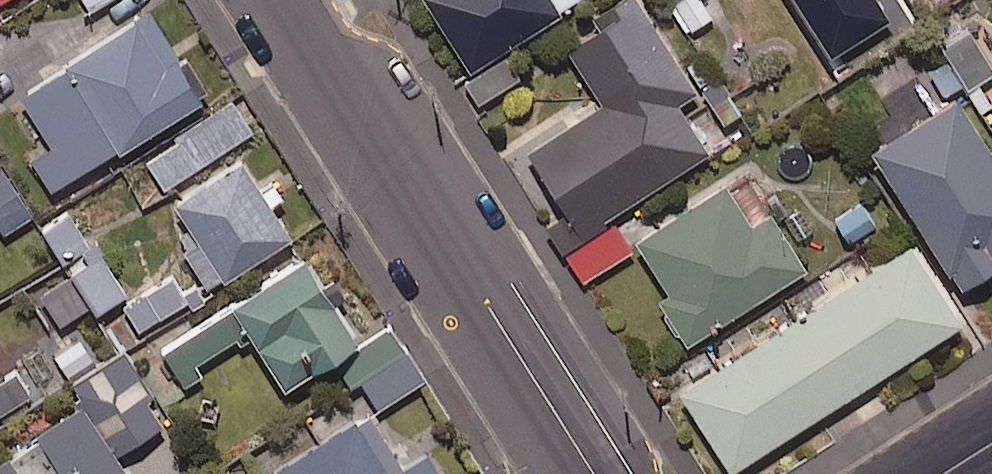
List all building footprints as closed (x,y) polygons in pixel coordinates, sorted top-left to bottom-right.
[(94,9),(109,0),(89,0),(94,9)] [(579,0),(422,0),(484,100),(523,75),(505,47),(579,0)] [(707,153),(676,106),(696,93),(635,0),(622,0),(592,19),(599,30),(567,51),(598,98),(522,148),(562,208),(542,221),(560,249),(697,160),(707,153)] [(7,107),(58,187),(121,147),(125,153),(210,98),(155,12),(7,107)] [(864,20),(834,43),(855,70),(884,47),(864,20)] [(970,31),(943,48),(968,89),(991,74),(991,68),(970,31)] [(891,113),(927,90),(905,55),(869,78),(891,113)] [(736,119),(739,117),(706,56),(687,66),(728,144),(744,135),(736,119)] [(953,97),(869,151),(958,289),(991,268),(991,158),(953,97)] [(256,130),(235,99),(147,157),(167,188),(256,130)] [(296,236),(248,159),(166,209),(214,287),(296,236)] [(5,168),(0,171),(0,219),(8,232),(35,214),(5,168)] [(685,346),(805,271),(746,176),(636,244),(666,293),(656,300),(685,346)] [(876,227),(857,202),(826,226),(844,250),(876,227)] [(96,249),(70,212),(45,229),(71,267),(96,249)] [(611,221),(563,255),(584,286),(632,252),(611,221)] [(103,249),(40,293),(64,328),(97,305),(103,313),(133,292),(103,249)] [(959,327),(910,250),(747,354),(744,349),(679,391),(730,472),(959,327)] [(210,374),(203,363),(255,329),(294,388),(366,340),(311,257),(170,351),(192,385),(210,374)] [(179,273),(121,306),(139,336),(196,303),(179,273)] [(428,379),(394,327),(349,355),(383,408),(428,379)] [(57,351),(76,381),(125,457),(171,427),(154,401),(159,397),(127,348),(100,365),(81,335),(57,351)] [(0,385),(0,419),(36,396),(20,372),(0,385)] [(87,408),(0,466),(0,473),(132,473),(87,408)] [(434,452),(409,469),(373,413),(277,473),(448,473),(434,452)]
